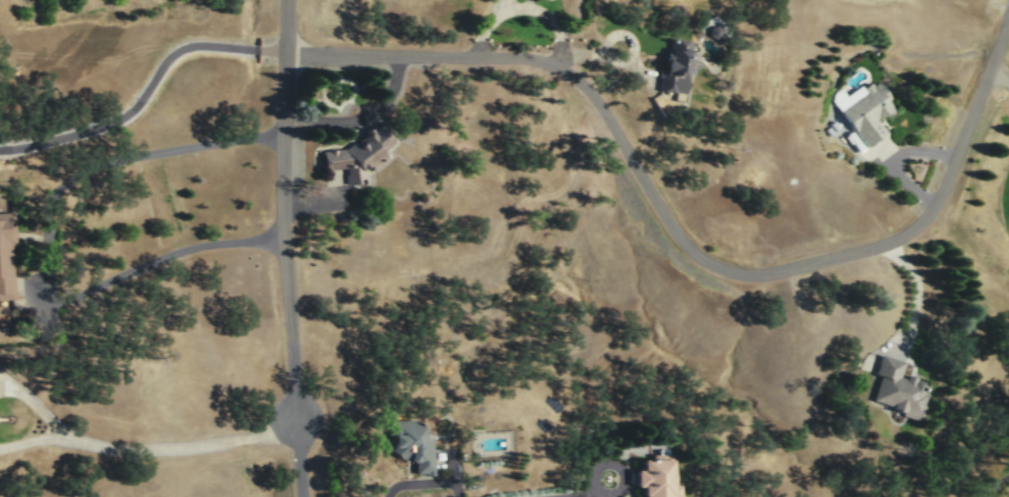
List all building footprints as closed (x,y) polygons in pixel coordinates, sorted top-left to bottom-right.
[(707,27),(707,34),(713,38),(719,35),(720,28),(714,24),(707,27)] [(656,89),(683,93),(691,42),(671,39),(666,69),(660,68),(656,89)] [(866,144),(836,104),(873,77),(894,106),(877,119),(885,130),(866,144)] [(322,150),(324,169),(344,167),(346,183),(363,182),(361,168),(369,163),(374,170),(389,160),(381,149),(392,142),(378,123),(345,147),(322,150)] [(15,297),(12,244),(16,243),(14,211),(0,212),(0,298),(15,297)] [(880,354),(902,361),(897,376),(927,386),(918,415),(871,399),(879,375),(874,373),(880,354)] [(394,419),(396,459),(415,458),(416,472),(433,471),(431,433),(425,433),(424,418),(394,419)] [(675,455),(643,455),(643,470),(636,470),(636,486),(644,486),(644,496),(674,496),(675,455)]
